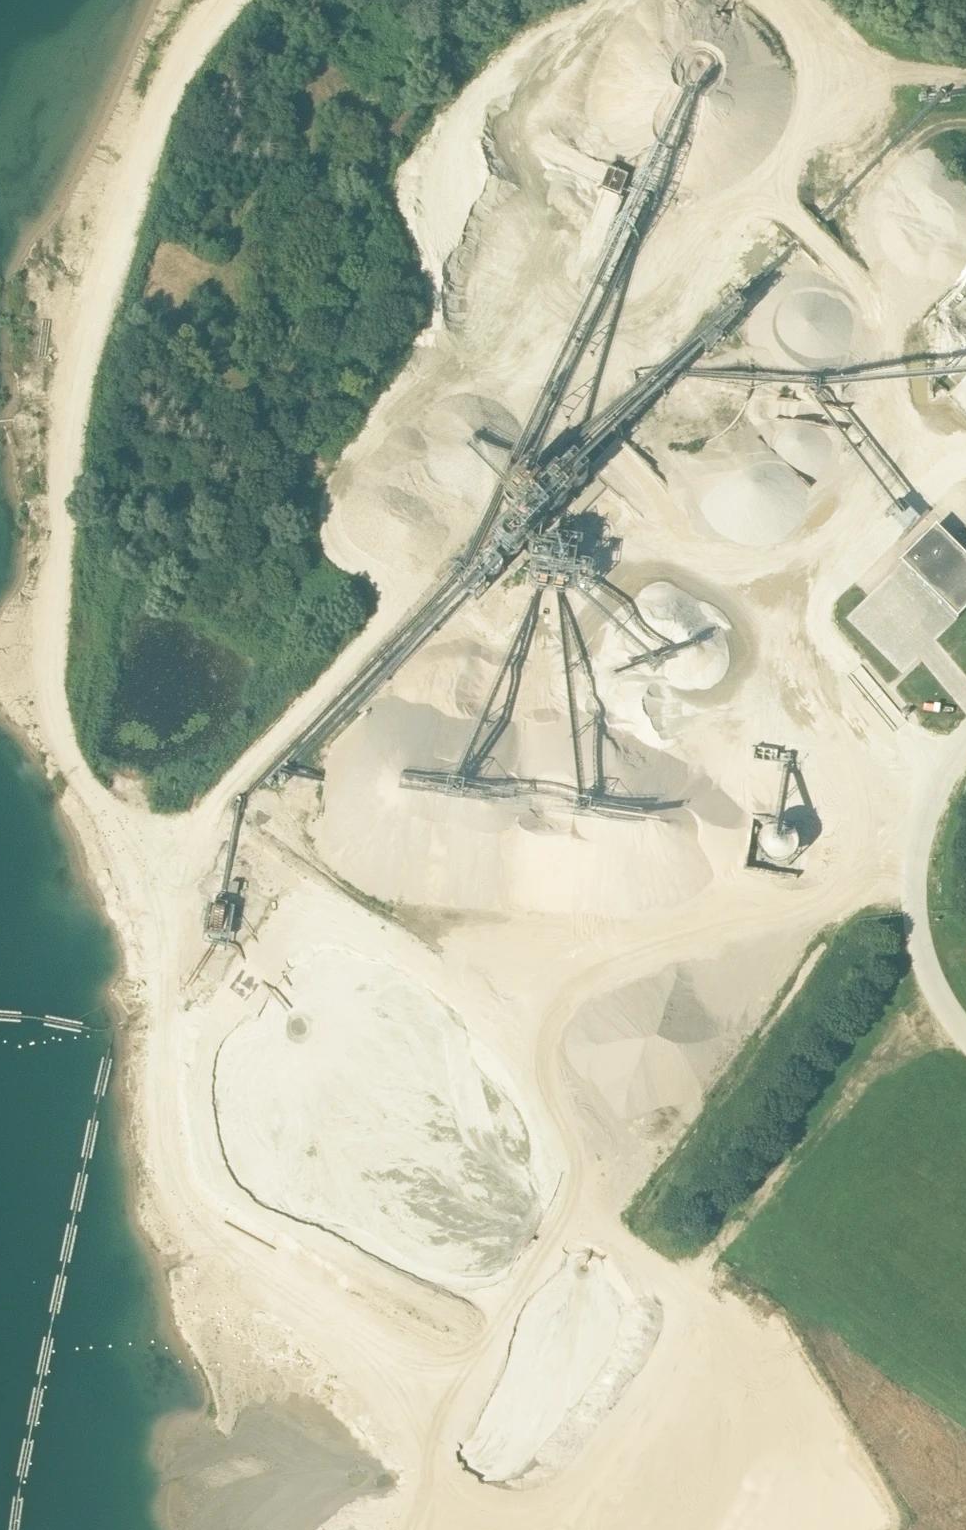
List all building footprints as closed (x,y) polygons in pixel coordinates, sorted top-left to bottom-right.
[(939,528),(903,565),(961,620),(965,615),(965,554),(939,528)]
